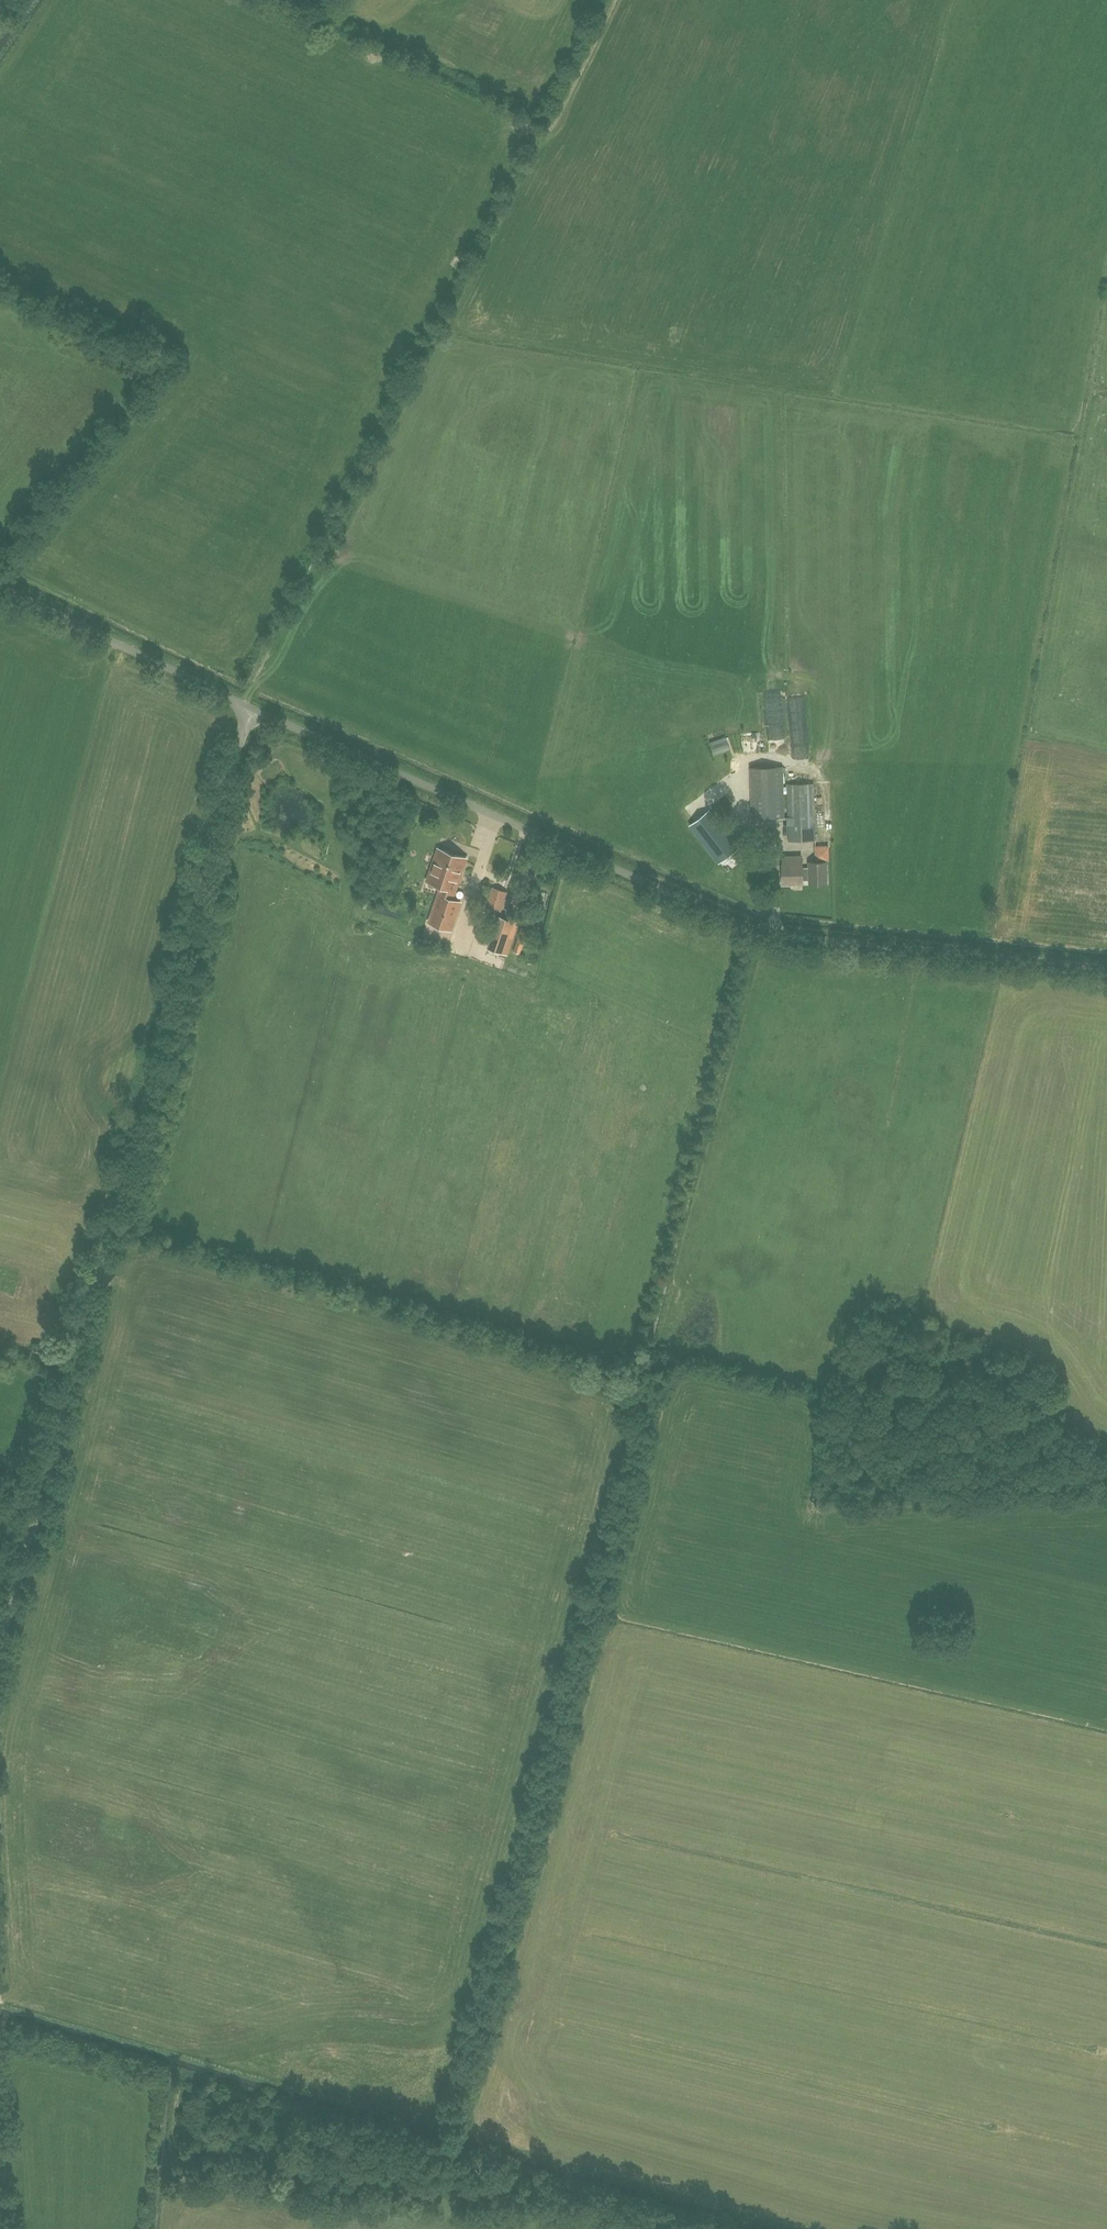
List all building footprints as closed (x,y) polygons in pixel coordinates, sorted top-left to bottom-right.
[(693,754),(673,763),(692,809),(724,796),(721,788),(736,781),(729,765),(736,762),(730,749),(697,763),(693,754)] [(752,818),(784,817),(782,767),(750,768),(752,818)] [(789,841),(815,840),(813,783),(787,784),(789,841)] [(731,839),(724,829),(709,811),(690,825),(718,862),(737,847),(731,839)] [(824,840),(811,840),(811,854),(824,854),(824,840)] [(466,858),(438,849),(427,881),(442,886),(439,895),(438,895),(429,922),(451,929),(460,902),(451,899),(454,890),(455,890),(466,858)] [(803,880),(802,867),(802,864),(801,864),(801,856),(783,857),(783,864),(782,864),(783,882),(784,882),(785,885),(793,884),(793,882),(803,882),(803,880)] [(802,867),(803,880),(809,880),(809,883),(827,883),(826,861),(809,862),(809,867),(802,867)] [(507,892),(492,887),(486,906),(501,911),(507,892)] [(748,887),(741,891),(746,902),(754,899),(748,887)] [(768,908),(774,906),(772,899),(766,901),(768,908)] [(519,923),(515,922),(499,916),(488,948),(508,955),(519,923)] [(528,929),(521,927),(513,951),(521,954),(528,929)] [(15,1533),(13,1540),(20,1542),(22,1536),(15,1533)]
